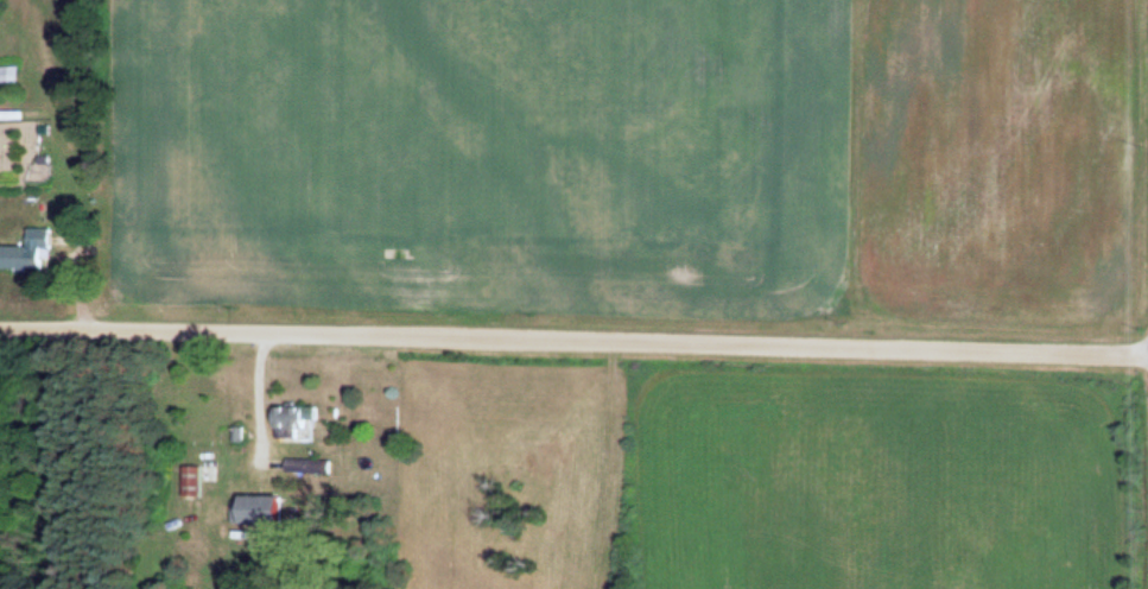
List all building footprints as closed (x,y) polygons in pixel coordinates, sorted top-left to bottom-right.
[(26,62),(0,63),(0,85),(26,84),(26,62)] [(55,227),(35,227),(35,245),(0,245),(0,269),(55,269),(55,227)] [(281,439),(314,440),(316,406),(282,404),(281,439)] [(289,476),(335,476),(335,460),(289,460),(289,476)] [(189,466),(189,496),(207,496),(207,466),(189,466)] [(293,496),(252,496),(252,522),(293,522),(293,496)]
